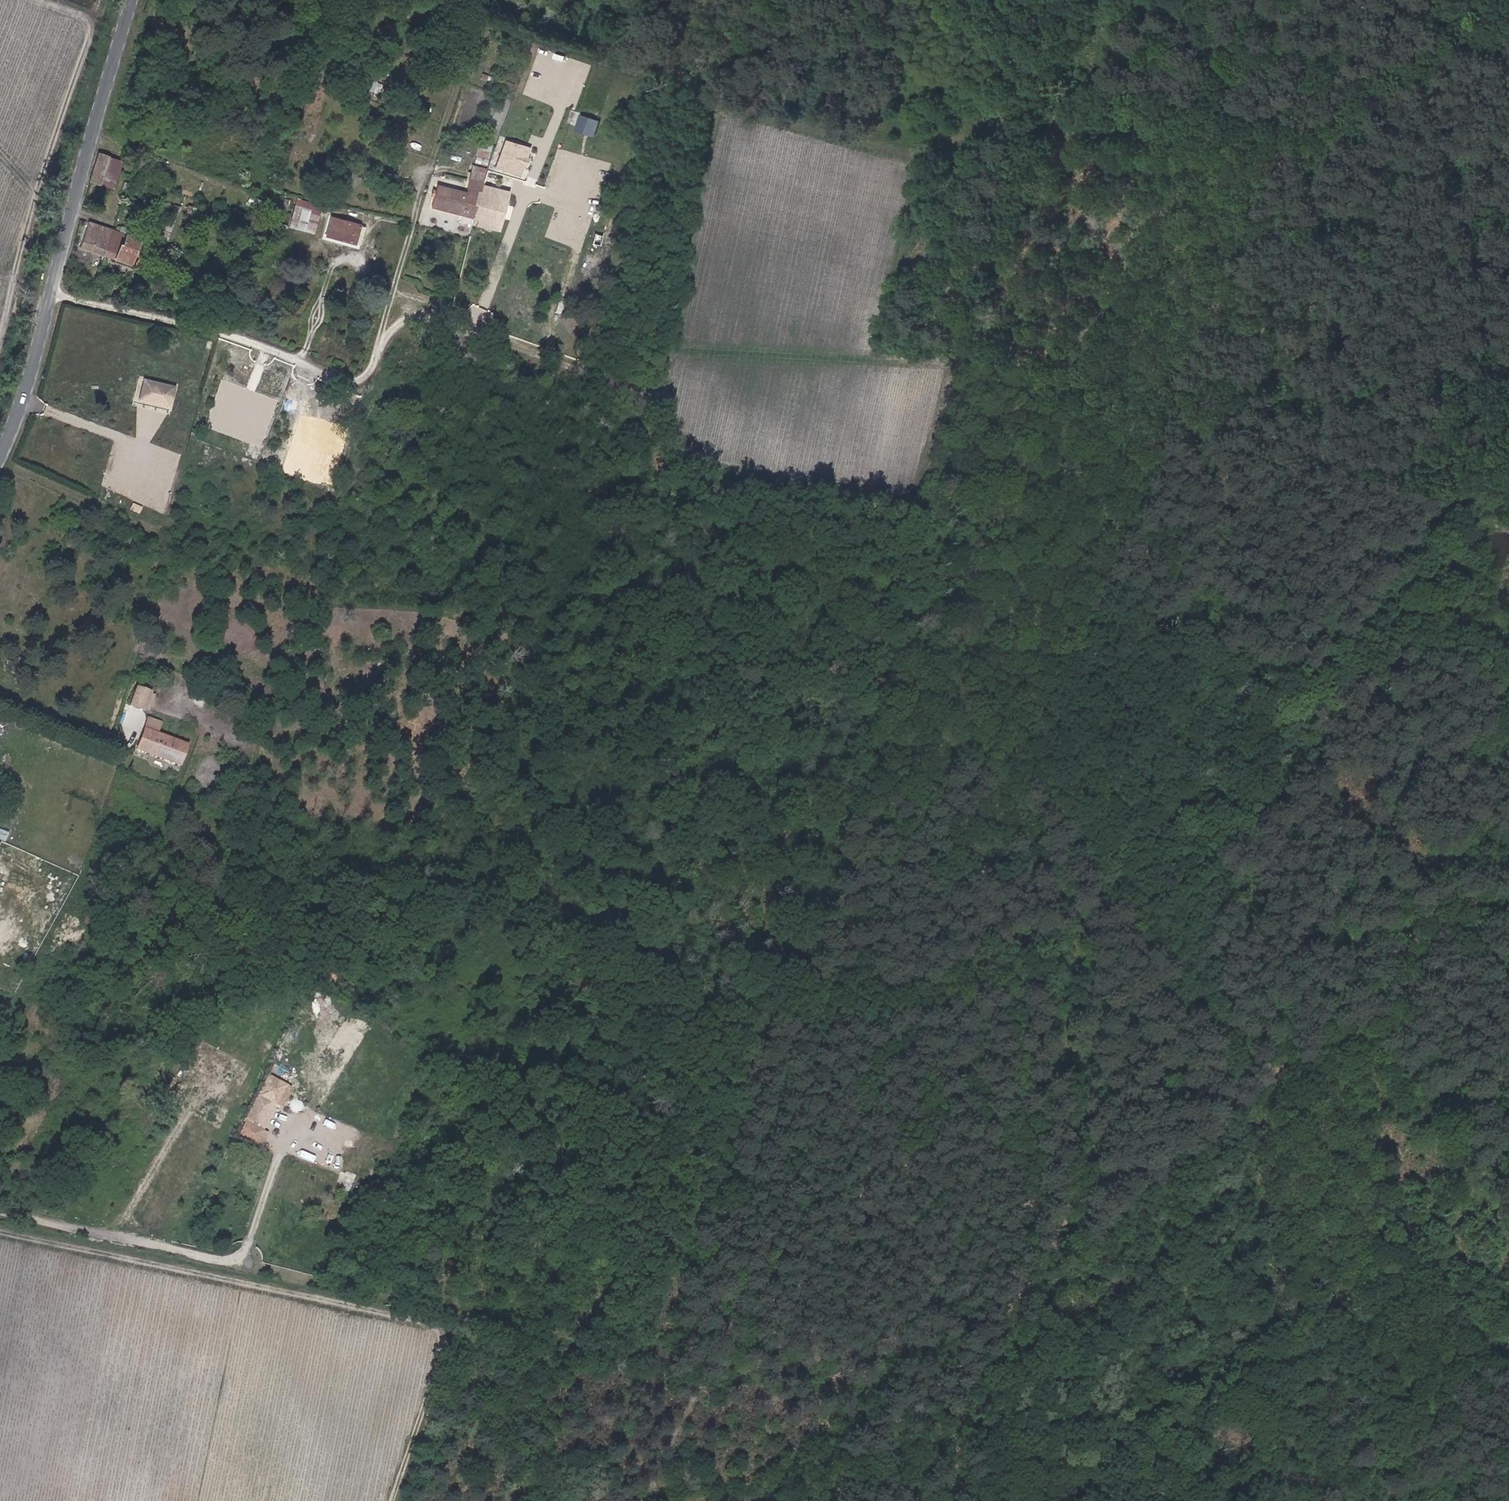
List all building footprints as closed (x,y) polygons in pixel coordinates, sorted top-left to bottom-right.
[(579,113),(575,130),(596,136),(600,119),(579,113)] [(524,146),(506,140),(497,169),(515,175),(524,146)] [(476,156),(487,159),(490,152),(477,148),(476,156)] [(98,153),(90,180),(113,186),(121,162),(108,158),(108,156),(98,153)] [(486,165),(487,159),(476,156),(474,162),(486,165)] [(480,193),(483,179),(486,169),(473,166),(466,193),(437,185),(431,207),(461,215),(459,222),(471,226),(473,218),(480,193)] [(158,177),(151,196),(156,198),(164,178),(158,176),(158,177)] [(501,198),(480,193),(473,218),(480,220),(479,226),(492,229),(501,198)] [(297,200),(290,225),(313,232),(320,206),(297,200)] [(174,205),(168,220),(174,222),(180,207),(174,205)] [(188,206),(185,215),(198,220),(201,210),(188,206)] [(331,217),(325,236),(361,246),(367,227),(331,217)] [(81,246),(104,255),(112,229),(90,221),(81,246)] [(131,259),(135,248),(138,237),(137,236),(127,233),(129,229),(121,226),(119,232),(112,229),(104,255),(129,264),(131,259)] [(131,259),(129,264),(139,267),(145,252),(135,248),(131,259)] [(150,381),(148,388),(166,394),(170,382),(163,379),(161,384),(150,381)] [(135,688),(128,705),(141,710),(148,693),(135,688)] [(148,718),(136,749),(180,765),(187,745),(157,733),(161,723),(148,718)] [(265,1073),(235,1134),(261,1147),(269,1131),(266,1130),(289,1085),(265,1073)]
